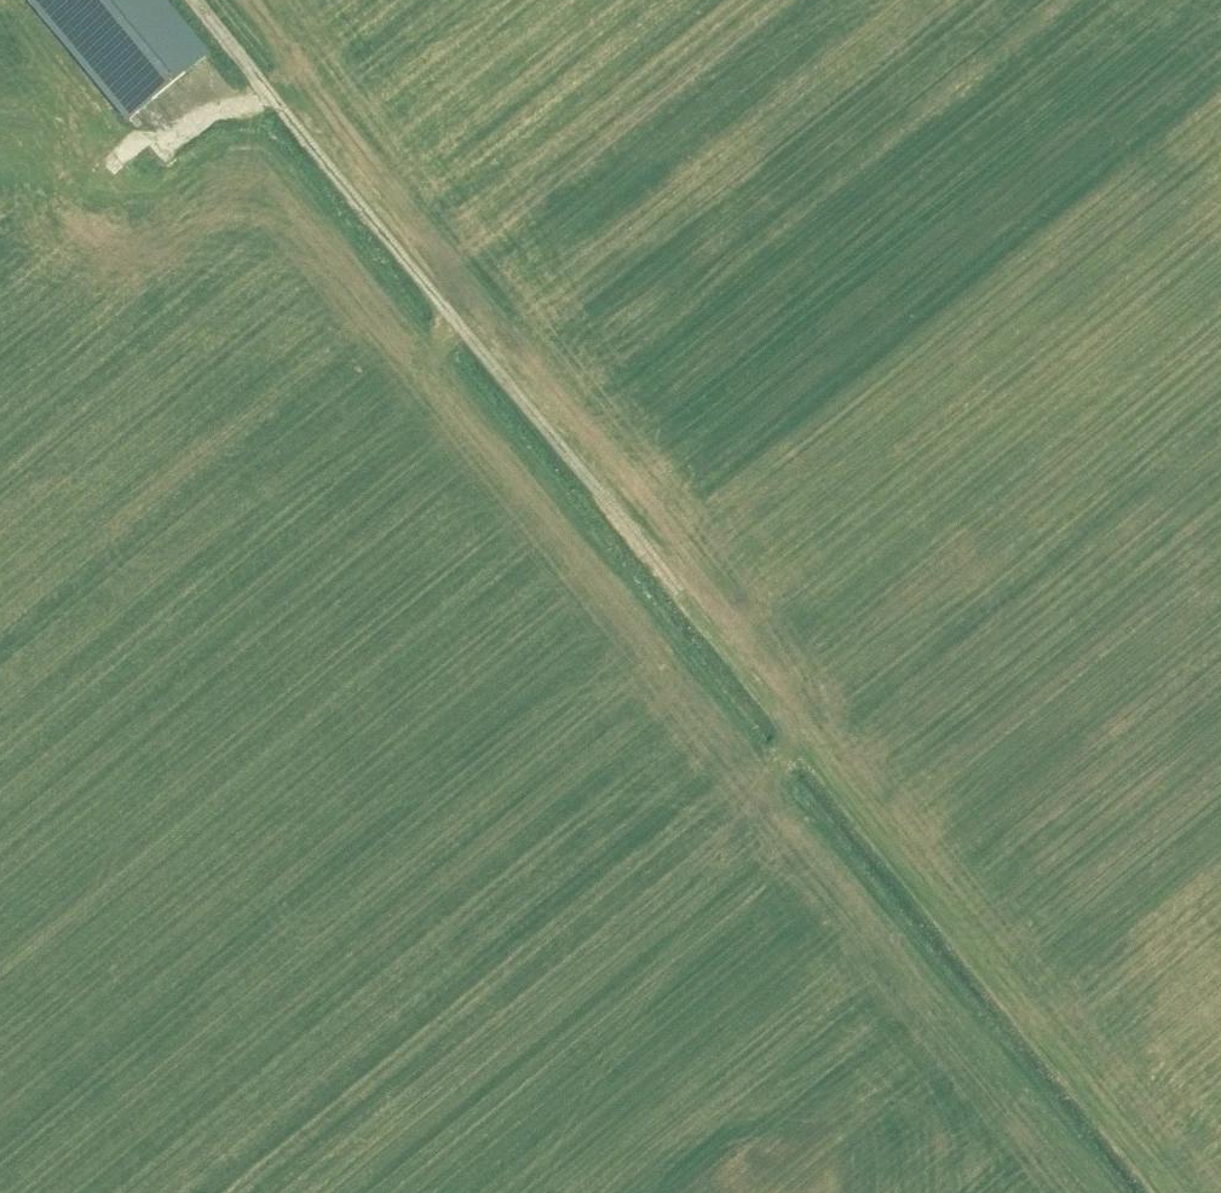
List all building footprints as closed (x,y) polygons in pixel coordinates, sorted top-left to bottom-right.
[(203,63),(151,0),(25,0),(127,125),(203,63)]
